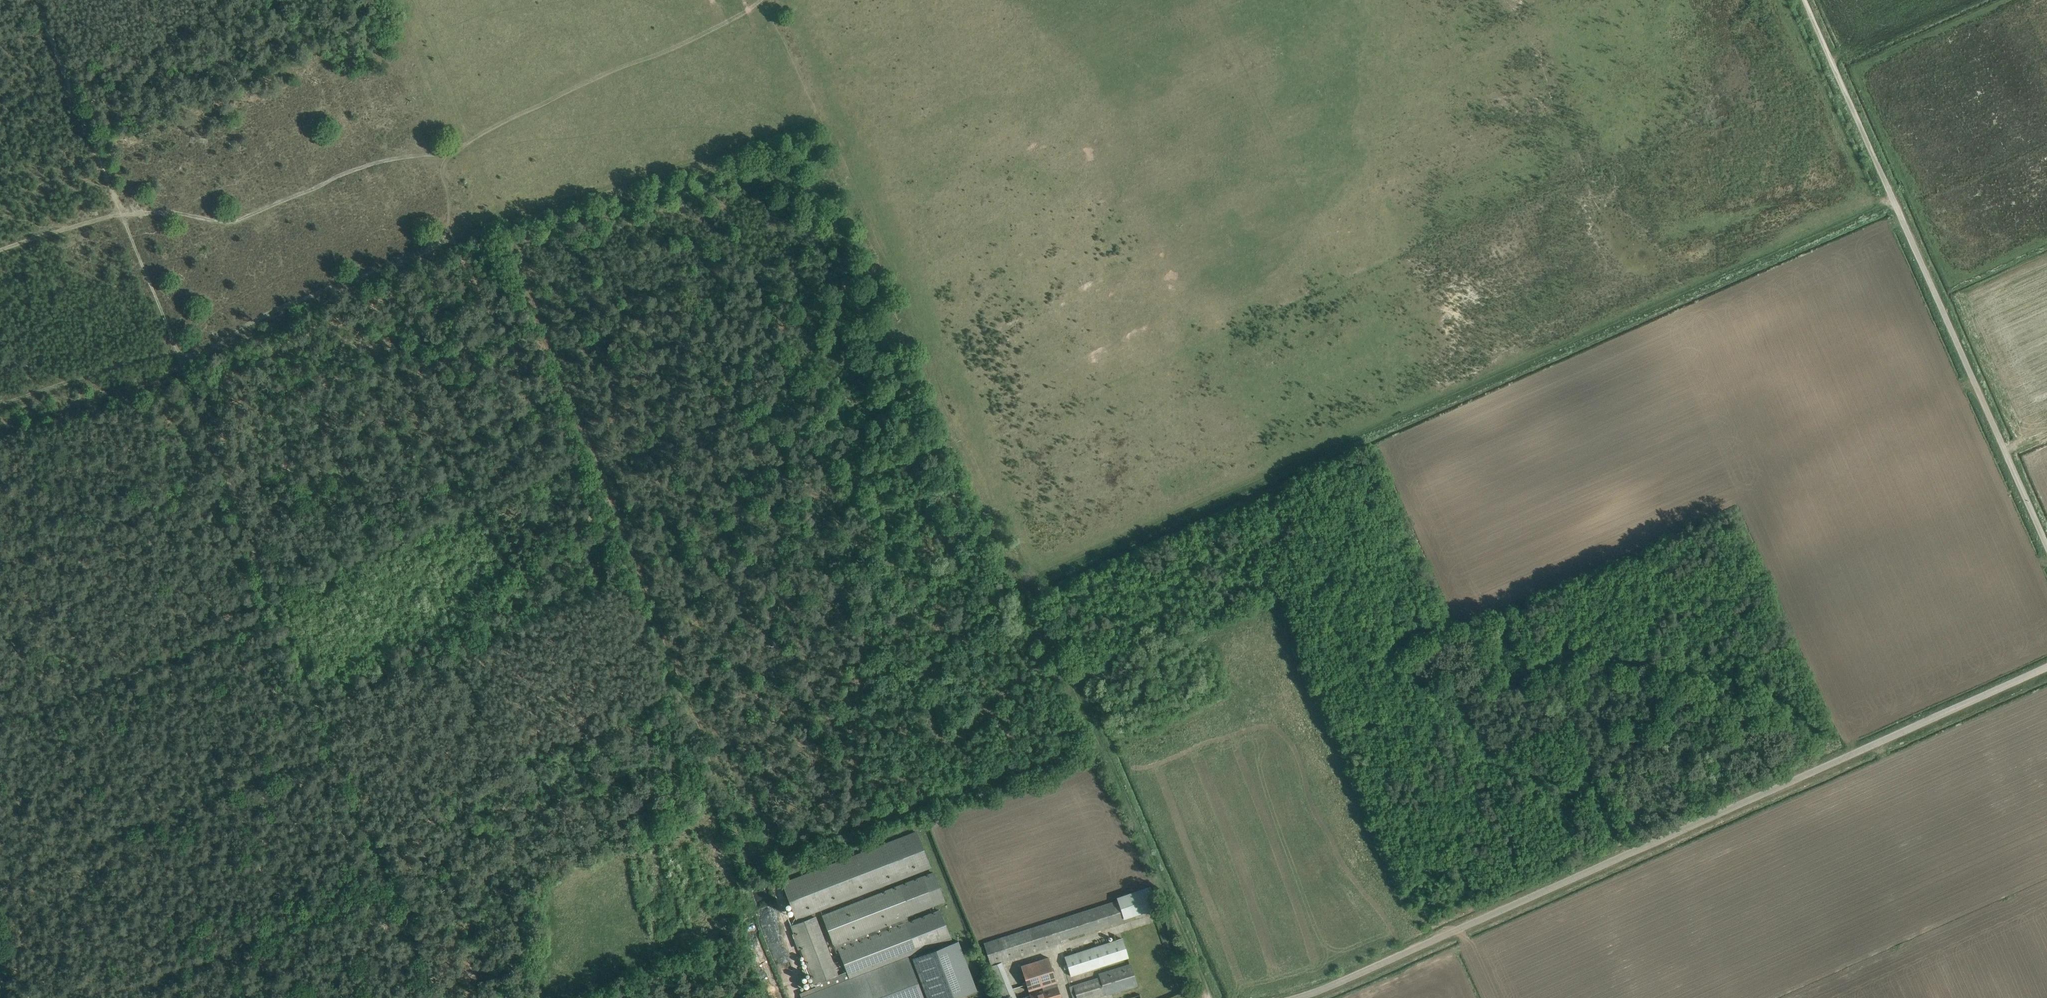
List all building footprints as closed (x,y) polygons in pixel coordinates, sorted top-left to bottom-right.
[(917,831),(782,882),(795,919),(931,867),(917,831)] [(791,924),(816,987),(800,993),(802,997),(923,997),(907,955),(951,939),(940,909),(908,921),(906,916),(934,905),(946,901),(934,871),(822,914),(833,944),(901,918),(903,923),(837,948),(843,964),(839,966),(842,974),(838,975),(815,915),(791,924)] [(1110,903),(984,943),(990,965),(988,966),(1001,997),(1016,997),(1002,962),(1061,943),(1060,939),(1124,918),(1124,919),(1156,908),(1148,886),(1117,898),(1118,900),(1110,903)] [(1065,957),(1070,976),(1128,957),(1122,938),(1065,957)] [(912,958),(927,997),(944,997),(975,986),(958,941),(912,958)] [(1029,994),(1030,995),(1022,997),(1061,997),(1057,986),(1048,957),(1020,965),(1028,991),(1042,986),(1043,989),(1029,994)] [(1137,985),(1130,964),(1099,974),(1100,977),(1070,986),(1074,997),(1094,997),(1137,985)]
